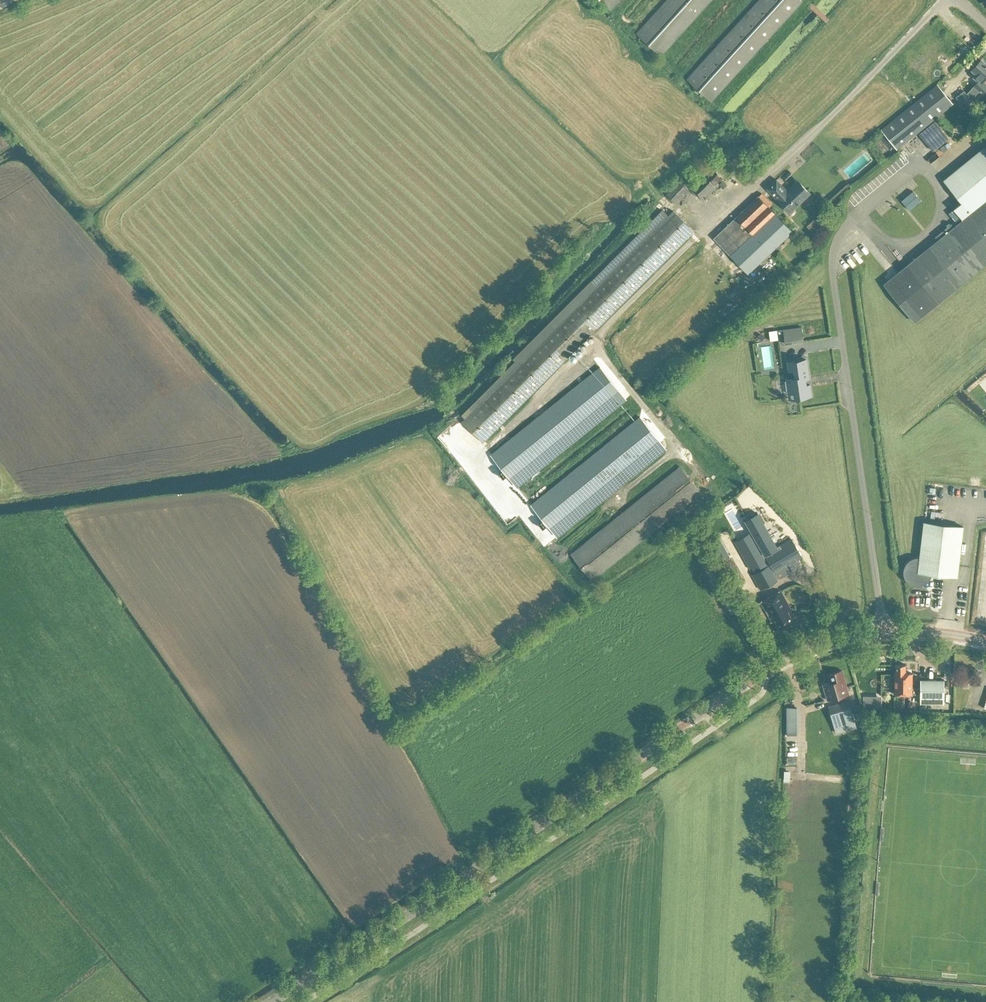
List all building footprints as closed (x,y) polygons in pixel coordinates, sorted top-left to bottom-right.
[(619,0),(601,0),(611,9),(619,0)] [(711,0),(667,0),(637,33),(661,55),(711,0)] [(802,1),(801,0),(759,0),(687,79),(712,101),(802,1)] [(985,90),(985,85),(982,81),(985,77),(985,65),(980,60),(972,69),(976,74),(973,77),(978,81),(966,93),(964,90),(955,96),(963,107),(972,101),(971,99),(979,91),(982,94),(985,90)] [(897,149),(952,104),(937,85),(882,130),(897,149)] [(984,147),(944,180),(962,202),(953,208),(963,220),(954,227),(951,224),(935,237),(938,240),(884,284),(915,322),(985,264),(985,149),(984,147)] [(723,177),(713,167),(705,175),(703,173),(690,187),(704,200),(717,186),(716,185),(718,182),(724,187),(727,184),(723,180),(721,182),(720,180),(723,177)] [(676,203),(689,189),(680,179),(666,193),(676,203)] [(786,190),(776,179),(767,188),(789,211),(808,193),(798,182),(789,189),(788,188),(786,190)] [(909,210),(921,200),(913,191),(901,200),(909,210)] [(748,274),(792,232),(759,196),(714,238),(748,274)] [(483,442),(693,231),(673,211),(462,421),(483,442)] [(847,269),(862,256),(858,251),(843,264),(847,269)] [(803,339),(801,327),(783,329),(785,342),(803,339)] [(789,392),(795,391),(796,397),(811,395),(810,384),(806,385),(805,378),(809,378),(806,359),(788,362),(789,371),(792,370),(793,377),(786,378),(789,392)] [(512,480),(620,392),(600,367),(491,454),(512,480)] [(552,530),(660,442),(640,417),(531,504),(552,530)] [(592,580),(701,492),(680,466),(571,554),(592,580)] [(777,547),(759,515),(746,522),(749,526),(731,536),(760,589),(790,573),(786,565),(802,557),(791,539),(777,547)] [(957,577),(963,526),(924,521),(919,557),(917,557),(914,557),(911,558),(909,560),(907,562),(905,564),(904,567),(904,569),(904,572),(904,575),(905,577),(907,580),(909,582),(911,584),(913,585),(916,585),(919,586),(921,585),(924,584),(927,583),(929,581),(931,579),(932,576),(932,574),(957,577)] [(778,529),(773,531),(778,540),(782,538),(778,529)] [(794,621),(788,612),(791,611),(779,591),(761,601),(773,621),(775,620),(780,629),(794,621)] [(906,664),(896,664),(895,672),(894,672),(894,694),(912,694),(920,694),(920,703),(944,703),(944,679),(920,679),(920,688),(912,688),(912,673),(905,673),(906,664)] [(828,674),(830,682),(823,684),(827,700),(849,694),(848,692),(842,670),(828,674)] [(960,679),(959,682),(960,685),(964,686),(967,684),(968,681),(966,678),(963,677),(960,679)] [(876,707),(877,695),(863,695),(863,706),(876,707)] [(856,727),(852,713),(849,701),(829,706),(836,733),(856,727)] [(797,733),(797,707),(786,707),(786,733),(797,733)]
